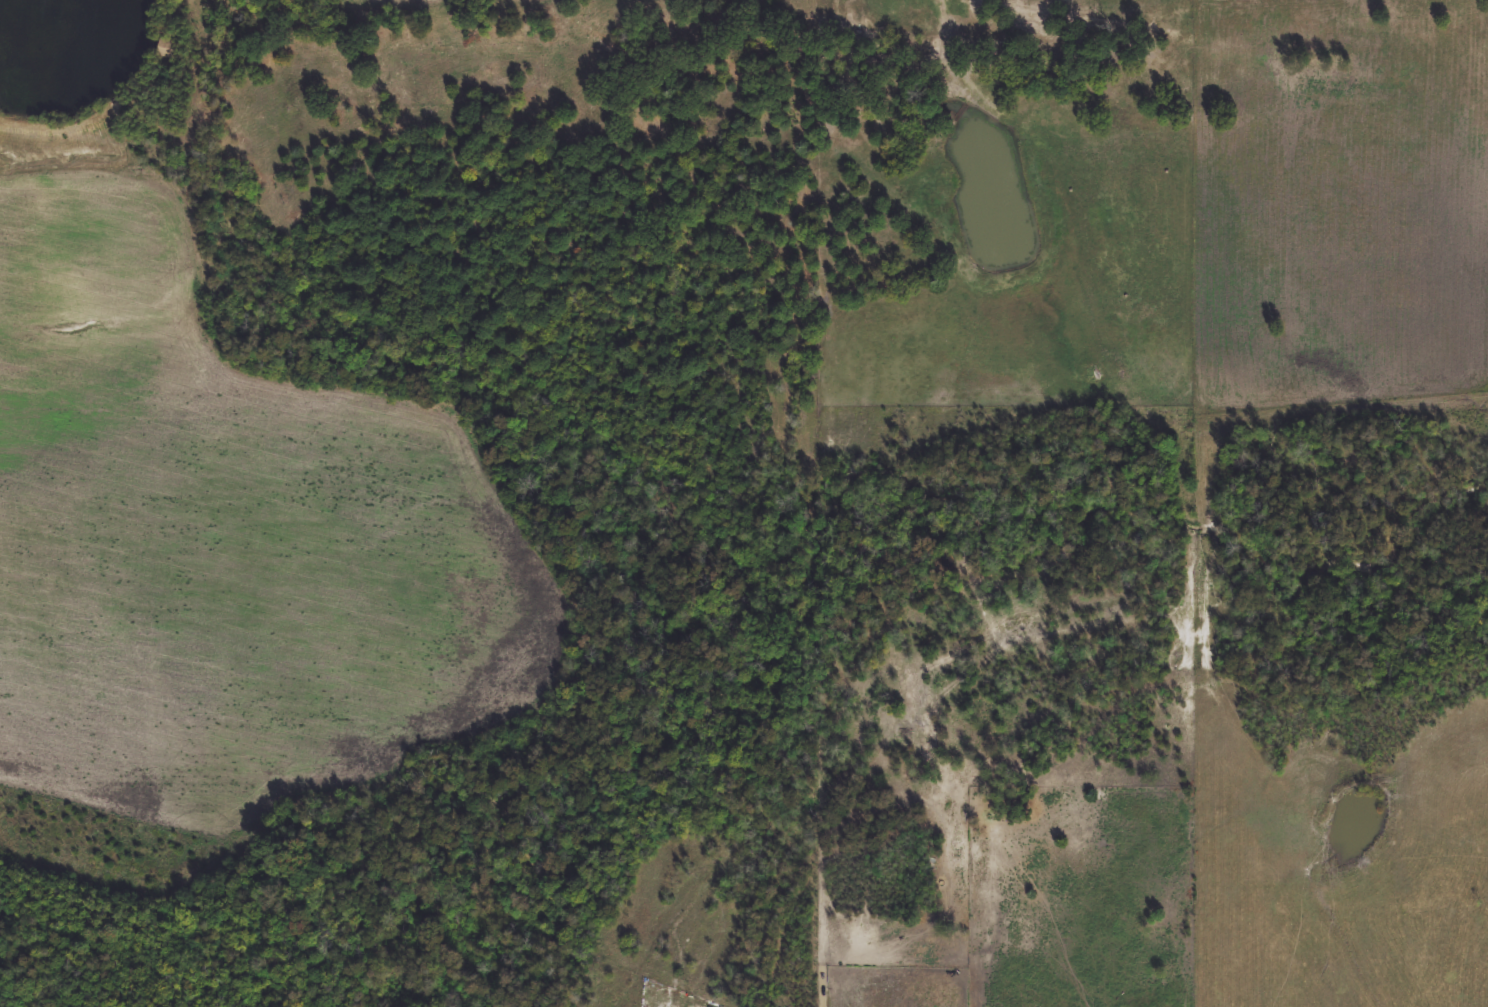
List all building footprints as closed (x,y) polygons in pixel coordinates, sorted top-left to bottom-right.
[(157,55),(161,39),(179,43),(175,59),(157,55)]
